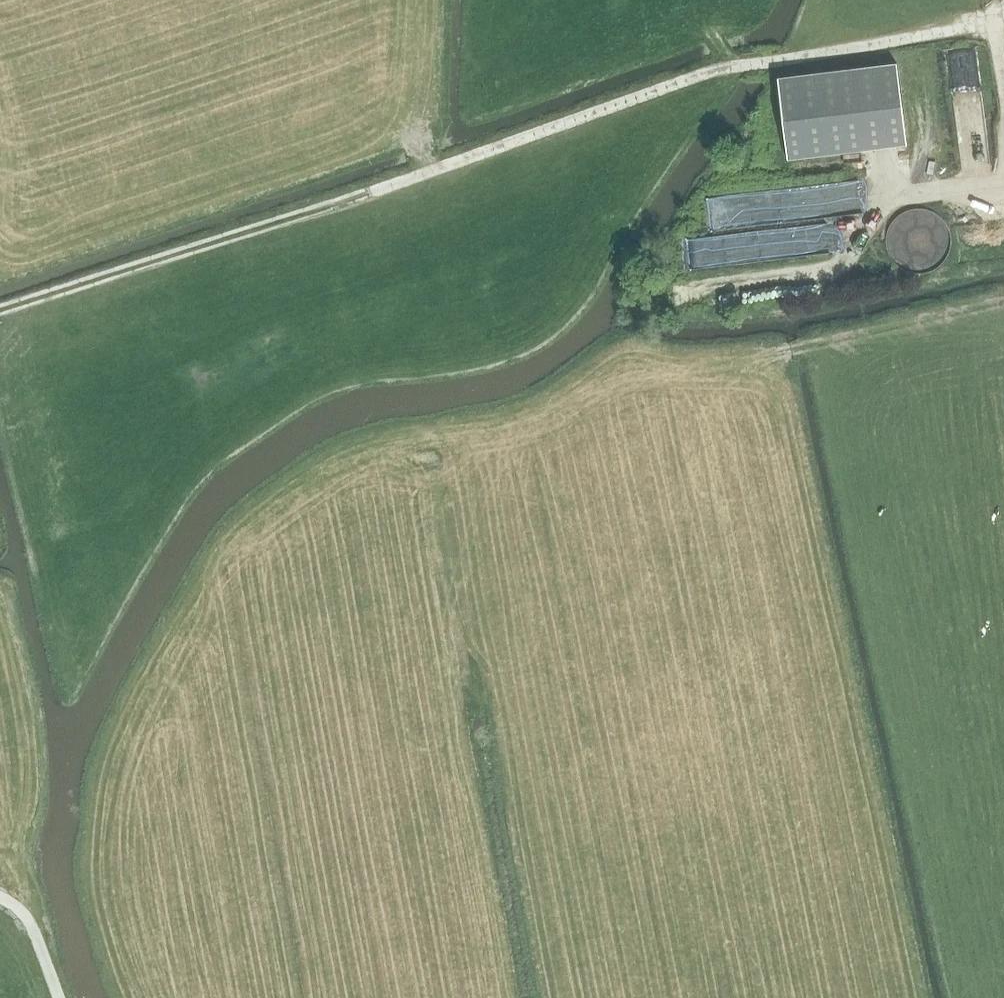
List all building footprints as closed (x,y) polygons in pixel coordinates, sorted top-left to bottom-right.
[(777,78),(786,158),(906,143),(896,63),(777,78)] [(781,224),(690,235),(693,260),(784,250),(781,224)]
